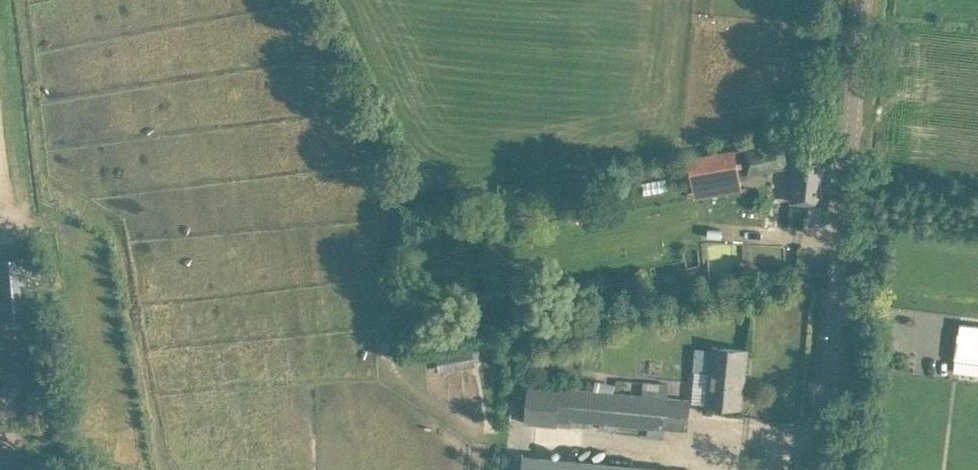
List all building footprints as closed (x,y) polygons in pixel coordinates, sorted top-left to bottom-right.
[(826,37),(837,38),(838,28),(827,26),(826,37)] [(826,136),(807,134),(799,133),(792,201),(820,203),(826,136)] [(743,146),(748,174),(787,167),(782,139),(743,146)] [(687,156),(692,184),(740,175),(735,148),(687,156)] [(24,256),(0,258),(0,318),(29,316),(24,256)] [(955,358),(977,360),(977,323),(960,321),(955,358)] [(691,401),(706,403),(742,406),(747,349),(712,346),(709,373),(694,371),(691,401)] [(472,347),(437,353),(440,369),(474,363),(472,347)] [(26,390),(18,374),(0,383),(0,389),(5,400),(26,390)] [(667,399),(667,397),(528,383),(523,421),(556,424),(557,417),(648,426),(647,437),(662,439),(665,414),(686,417),(687,401),(667,399)] [(10,468),(9,452),(0,453),(0,469),(10,468)] [(525,469),(686,469),(676,469),(526,454),(525,469)]
